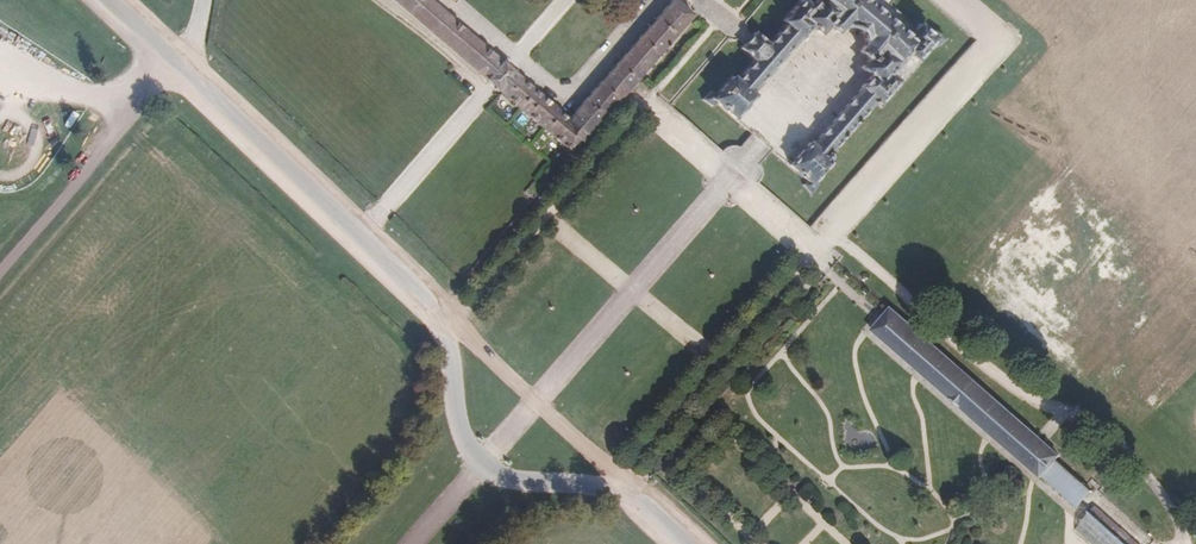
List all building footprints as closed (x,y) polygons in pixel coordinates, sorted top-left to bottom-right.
[(504,63),(430,0),(394,0),(489,81),(504,63)] [(496,88),(520,108),(543,128),(571,152),(573,153),(693,15),(676,0),(672,0),(569,118),(512,70),(496,88)] [(839,31),(841,29),(847,27),(852,27),(857,29),(859,30),(860,32),(863,36),(864,39),(864,41),(863,46),(862,49),(859,52),(867,59),(860,68),(870,76),(860,87),(861,88),(812,145),(809,142),(789,166),(806,182),(803,185),(811,195),(819,184),(815,181),(832,161),(827,157),(875,102),(882,109),(947,38),(935,30),(931,34),(918,22),(916,26),(891,4),(885,0),(816,0),(811,6),(805,0),(800,0),(782,22),(785,24),(768,45),(765,42),(766,40),(765,35),(756,28),(750,34),(742,43),(739,45),(751,57),(753,54),(757,53),(760,54),(737,80),(733,76),(716,95),(712,91),(702,100),(714,108),(717,103),(734,119),(755,95),(752,93),(801,37),(802,38),(811,26),(821,34),(828,26),(837,32),(839,31)] [(496,88),(512,70),(504,63),(489,81),(496,88)] [(531,198),(542,186),(534,180),(524,192),(531,198)] [(1041,477),(1059,457),(1060,456),(891,309),(872,331),(1041,478),(1041,477)] [(1059,457),(1041,477),(1077,509),(1095,488),(1088,482),(1063,461),(1059,457)] [(1093,510),(1089,514),(1101,524),(1104,520),(1093,510)] [(1101,524),(1089,514),(1076,530),(1092,543),(1124,543),(1101,524)]
